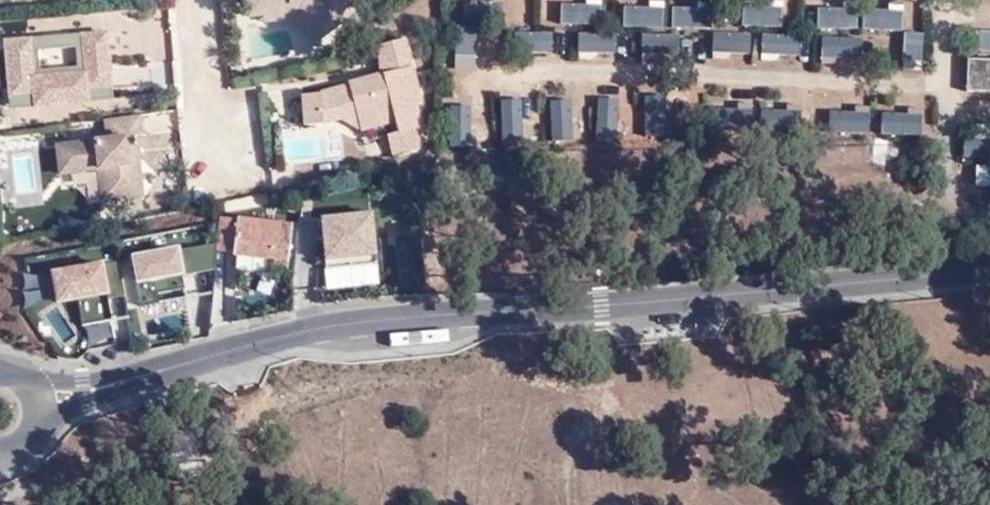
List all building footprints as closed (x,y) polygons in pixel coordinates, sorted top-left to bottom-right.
[(250,22),(247,0),(240,0),(243,23),(250,22)] [(323,47),(350,28),(345,18),(370,0),(247,0),(250,22),(258,21),(299,17),(323,47)] [(502,23),(503,0),(462,0),(462,22),(502,23)] [(558,26),(597,25),(607,25),(605,0),(558,0),(558,26)] [(618,27),(657,26),(667,26),(665,0),(617,0),(618,27)] [(672,1),(672,29),(711,28),(721,28),(719,0),(697,0),(672,1)] [(740,0),(741,29),(780,28),(790,27),(788,0),(754,0),(740,0)] [(912,0),(865,1),(866,30),(905,29),(914,28),(912,0)] [(860,1),(813,2),(813,30),(852,30),(862,29),(860,1)] [(290,24),(314,54),(323,47),(299,17),(258,21),(259,28),(290,24)] [(965,25),(967,58),(989,58),(989,26),(965,25)] [(109,29),(5,38),(8,106),(114,99),(109,29)] [(558,30),(511,31),(512,59),(551,58),(560,58),(558,30)] [(621,31),(574,32),(574,60),(613,59),(623,59),(621,31)] [(809,32),(761,33),(762,62),(801,61),(811,60),(809,32)] [(490,33),(442,34),(443,62),(482,61),(492,61),(490,33)] [(688,33),(641,34),(642,63),(681,62),(691,61),(688,33)] [(751,33),(704,34),(705,62),(744,61),(753,61),(751,33)] [(929,33),(874,34),(875,65),(914,64),(929,67),(929,33)] [(865,35),(818,36),(818,64),(857,63),(867,63),(865,35)] [(388,159),(427,147),(416,108),(421,107),(404,44),(374,52),(376,77),(343,87),(344,90),(328,95),(313,98),(297,100),(300,132),(320,130),(319,124),(351,115),(358,137),(391,128),(394,136),(382,140),(388,159)] [(968,98),(989,99),(989,67),(970,67),(968,98)] [(691,94),(644,95),(643,137),(676,137),(691,136),(691,94)] [(578,95),(531,96),(530,139),(563,138),(578,138),(578,95)] [(629,95),(582,96),(581,138),(614,138),(630,137),(629,95)] [(475,96),(447,97),(446,143),(461,142),(475,143),(475,96)] [(527,96),(479,97),(478,139),(512,139),(527,138),(527,96)] [(875,99),(820,100),(821,131),(860,130),(875,133),(875,99)] [(924,99),(881,101),(881,132),(909,131),(925,133),(924,99)] [(815,100),(760,101),(760,132),(799,131),(815,134),(815,100)] [(756,101),(701,102),(701,132),(740,132),(756,134),(756,101)] [(319,124),(320,130),(336,126),(358,137),(351,115),(319,124)] [(106,129),(131,128),(131,116),(105,117),(106,129)] [(169,166),(162,167),(159,148),(158,138),(173,136),(171,118),(134,123),(136,139),(86,146),(90,178),(128,173),(132,204),(173,199),(169,166)] [(968,125),(970,163),(989,163),(989,124),(968,125)] [(171,166),(169,147),(159,148),(162,167),(169,166),(171,166)] [(970,170),(972,208),(989,207),(989,169),(970,170)] [(373,207),(321,213),(327,287),(380,283),(373,207)] [(237,252),(288,268),(294,221),(240,213),(239,217),(221,215),(218,249),(237,252)] [(183,242),(130,251),(142,303),(211,293),(216,242),(183,245),(183,242)] [(103,257),(51,265),(57,298),(109,289),(103,257)] [(56,309),(47,315),(64,338),(73,332),(56,309)]
